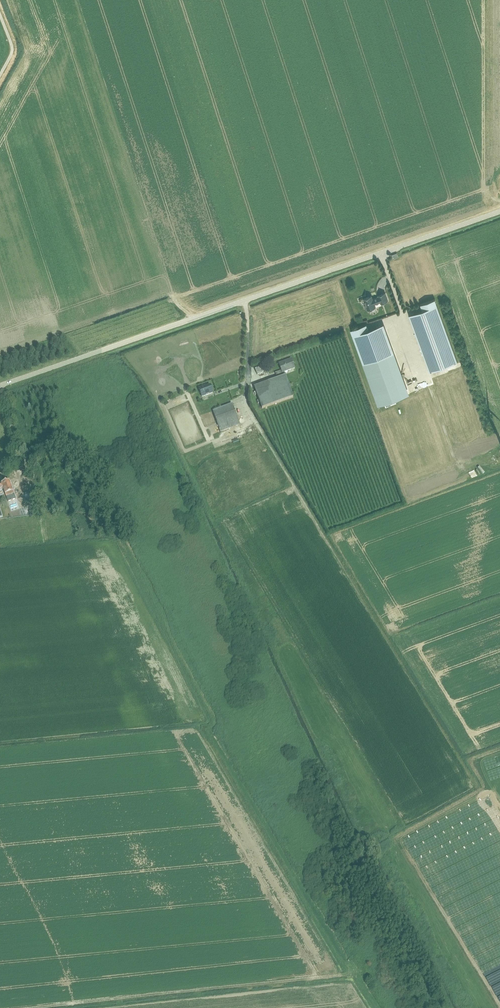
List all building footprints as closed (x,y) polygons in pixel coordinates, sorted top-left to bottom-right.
[(368,309),(368,310),(376,307),(375,304),(381,302),(381,303),(388,301),(385,293),(378,295),(379,296),(373,298),(372,295),(364,298),(366,305),(365,305),(365,307),(365,308),(367,309),(368,309)] [(458,361),(435,299),(421,304),(423,310),(409,315),(430,372),(458,361)] [(367,324),(351,329),(364,364),(388,355),(377,326),(369,329),(367,324)] [(364,364),(379,405),(380,404),(402,396),(388,355),(364,364)] [(260,403),(262,409),(293,397),(284,372),(295,368),(291,359),(279,364),(281,370),(275,373),(277,379),(254,387),(256,392),(254,392),(255,395),(257,395),(259,400),(257,401),(258,404),(260,403)] [(202,397),(213,393),(210,386),(204,388),(203,387),(199,389),(202,397)] [(240,425),(232,404),(213,411),(220,432),(240,425)] [(194,461),(200,477),(206,475),(200,459),(194,461)] [(3,488),(8,502),(16,499),(9,480),(1,483),(0,484),(0,489),(3,488)]
